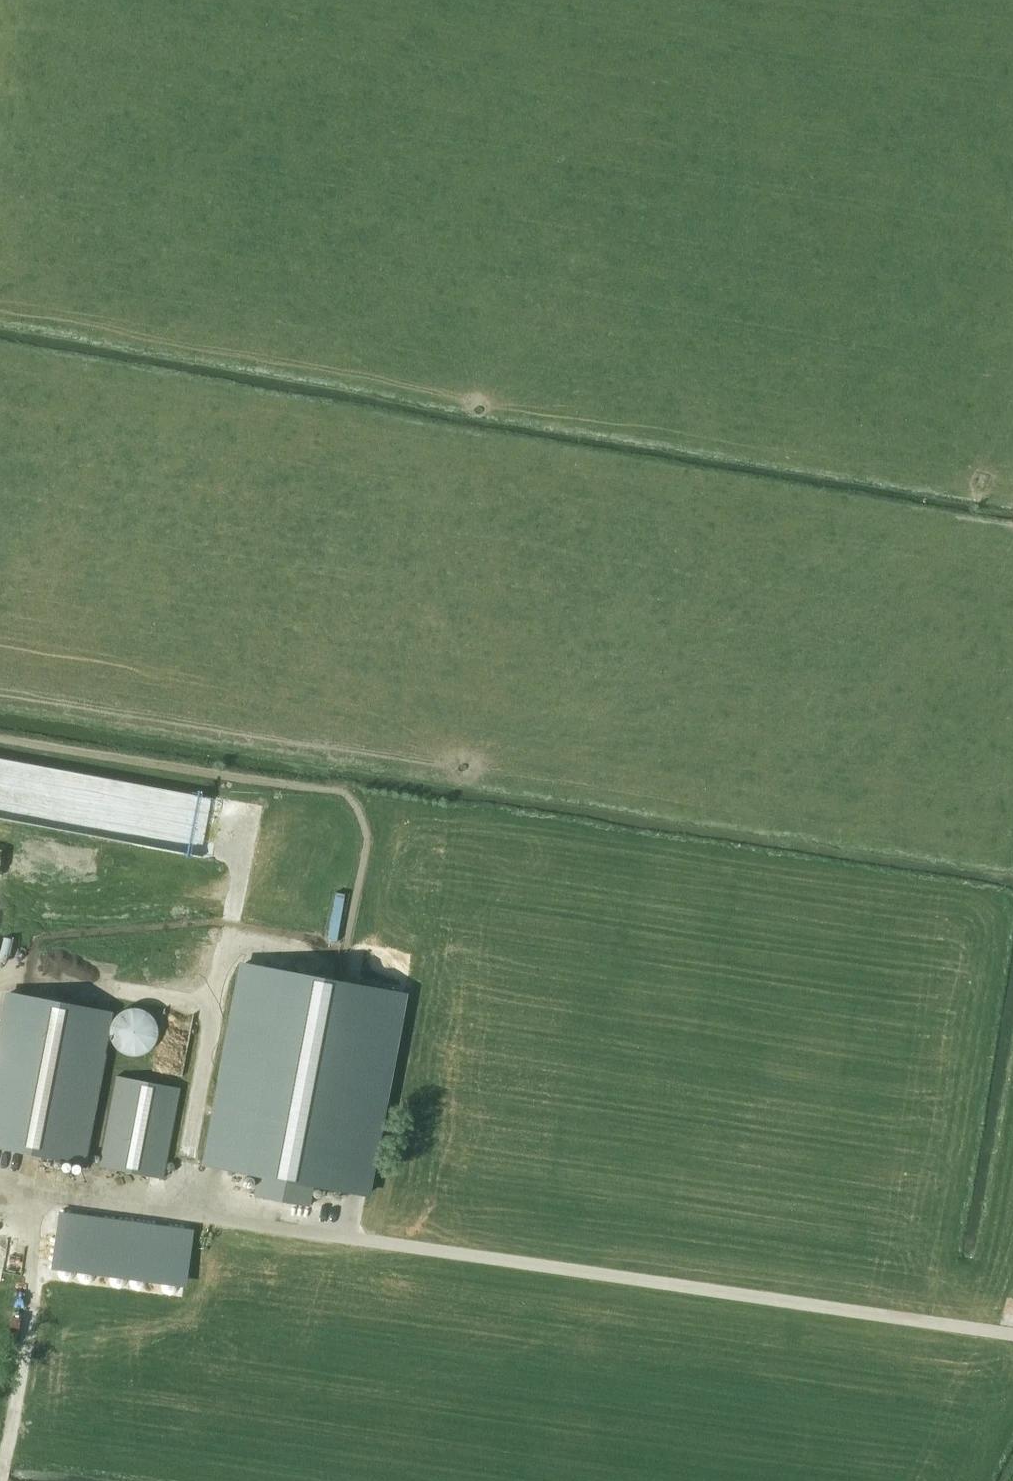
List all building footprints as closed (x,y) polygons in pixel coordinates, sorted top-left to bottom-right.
[(336,936),(345,938),(354,894),(345,892),(336,936)] [(244,964),(206,1165),(259,1175),(255,1196),(309,1205),(313,1185),(366,1195),(403,993),(244,964)] [(0,1062),(0,1148),(82,1164),(111,1013),(13,994),(0,1062)] [(113,1021),(111,1030),(113,1038),(117,1045),(124,1051),(131,1054),(140,1054),(148,1051),(154,1045),(158,1038),(160,1030),(158,1022),(154,1014),(148,1009),(140,1006),(131,1006),(124,1009),(117,1014),(113,1021)] [(117,1075),(99,1165),(163,1178),(180,1087),(117,1075)] [(7,1255),(9,1235),(0,1234),(0,1255),(7,1255)]
